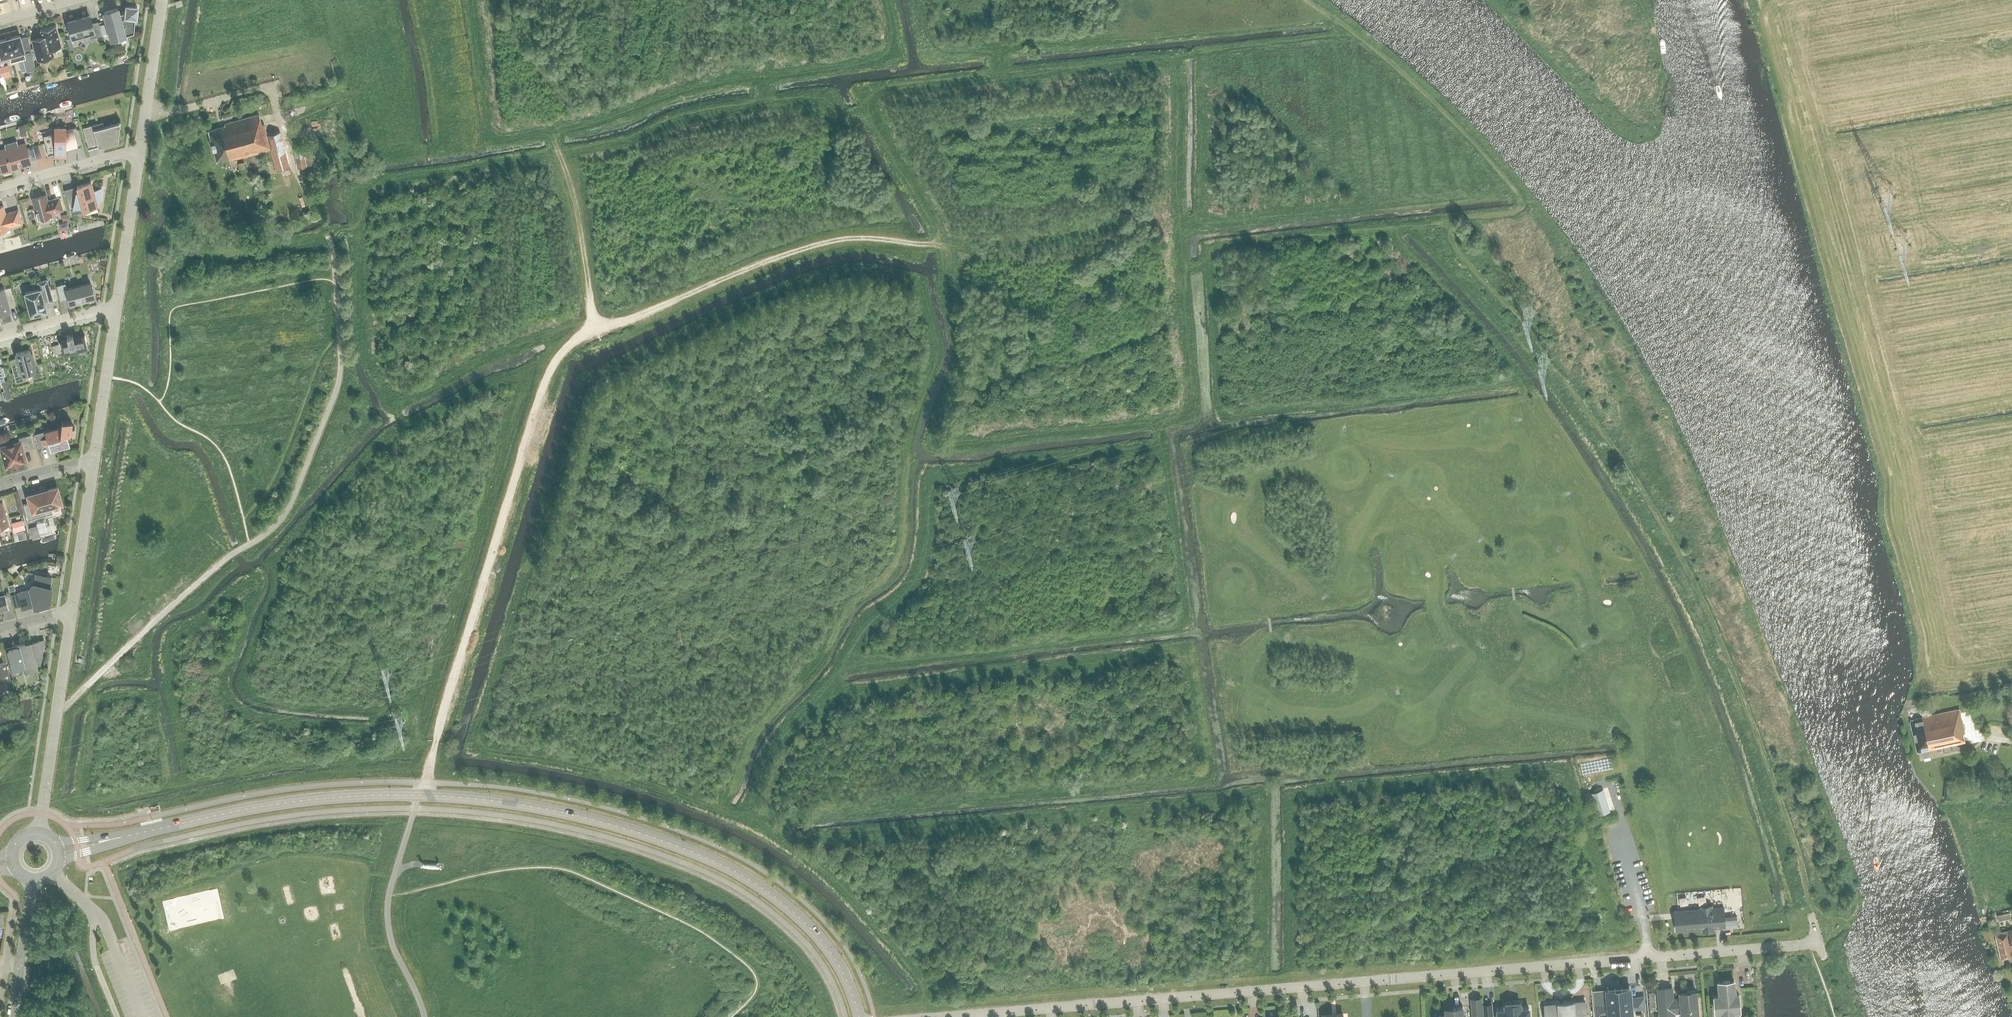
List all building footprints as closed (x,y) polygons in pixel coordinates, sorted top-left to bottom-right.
[(126,11),(119,13),(117,8),(104,12),(112,40),(134,34),(136,17),(137,7),(127,6),(126,11)] [(72,37),(89,33),(90,38),(102,35),(98,22),(91,24),(89,16),(68,22),(72,37)] [(56,25),(40,29),(40,30),(42,36),(31,39),(31,40),(32,40),(37,61),(54,57),(54,56),(52,49),(62,46),(61,46),(56,28),(56,26),(56,25)] [(0,40),(0,53),(0,55),(1,58),(9,56),(11,62),(18,60),(21,72),(27,70),(27,71),(36,69),(32,53),(28,37),(21,38),(20,35),(0,40)] [(0,68),(0,71),(1,77),(8,75),(6,66),(0,68)] [(261,124),(259,115),(256,116),(255,115),(254,115),(255,116),(247,118),(247,117),(246,117),(246,118),(238,120),(238,119),(237,119),(237,121),(232,122),(232,121),(230,121),(231,122),(226,124),(226,122),(225,123),(225,124),(224,124),(225,126),(208,130),(217,161),(230,157),(231,159),(270,149),(271,149),(267,135),(264,124),(261,124)] [(119,120),(119,122),(104,126),(103,122),(83,127),(88,147),(88,148),(118,141),(120,120),(119,120)] [(42,136),(48,155),(54,153),(54,156),(60,156),(60,155),(66,155),(66,150),(81,146),(81,145),(76,127),(76,126),(66,129),(66,128),(54,128),(54,132),(42,136)] [(280,132),(267,135),(271,149),(270,149),(276,170),(289,166),(280,132)] [(0,150),(0,164),(0,168),(0,169),(1,169),(2,172),(12,170),(12,168),(31,163),(25,143),(18,145),(17,141),(4,144),(6,149),(0,150)] [(294,150),(298,167),(307,165),(320,163),(316,145),(294,150)] [(79,195),(67,198),(71,215),(81,212),(81,210),(97,206),(96,202),(99,201),(101,189),(93,191),(91,182),(77,186),(79,195)] [(46,194),(32,198),(38,219),(52,215),(51,213),(63,210),(59,197),(48,200),(46,194)] [(0,207),(0,231),(9,228),(9,226),(22,223),(18,210),(5,213),(3,206),(0,207)] [(39,289),(25,293),(31,316),(39,314),(39,313),(46,311),(45,304),(52,302),(53,303),(47,280),(38,282),(39,289)] [(57,285),(61,300),(69,298),(70,304),(95,297),(90,282),(67,289),(65,283),(57,285)] [(10,312),(4,289),(0,290),(0,314),(10,312)] [(63,352),(73,349),(87,345),(84,334),(73,337),(73,335),(67,337),(67,338),(60,340),(63,352)] [(58,344),(52,346),(54,354),(61,353),(58,344)] [(17,358),(10,360),(16,382),(26,379),(25,373),(35,370),(34,365),(36,365),(33,354),(31,354),(30,349),(16,353),(17,358)] [(12,398),(8,384),(3,385),(4,391),(2,392),(4,400),(12,398)] [(61,426),(34,434),(38,445),(48,442),(49,447),(53,446),(56,454),(56,453),(54,446),(72,441),(73,433),(74,433),(75,427),(71,427),(72,422),(62,421),(61,426)] [(34,446),(31,435),(19,438),(20,443),(1,448),(6,467),(26,462),(22,449),(34,446)] [(30,503),(24,505),(28,520),(47,515),(45,508),(62,503),(57,487),(28,495),(30,503)] [(9,525),(2,502),(0,503),(0,527),(9,525)] [(22,519),(10,522),(13,532),(24,528),(22,519)] [(31,535),(38,533),(37,529),(43,528),(43,526),(47,525),(45,519),(28,524),(31,535)] [(30,589),(18,593),(22,607),(34,603),(34,606),(49,602),(52,586),(49,586),(51,577),(36,574),(35,584),(33,584),(29,588),(30,589)] [(26,644),(25,642),(13,645),(14,647),(5,650),(10,670),(11,670),(21,667),(24,666),(24,668),(36,665),(36,663),(40,662),(44,639),(30,643),(26,644)] [(1,663),(0,663),(0,682),(11,679),(6,662),(1,663)] [(1965,735),(1960,710),(1922,718),(1922,715),(1915,716),(1916,719),(1911,720),(1918,753),(1923,752),(1924,758),(1931,756),(1930,751),(1966,743),(1964,735),(1965,735)] [(1608,761),(1588,762),(1588,773),(1608,772),(1608,761)] [(1603,789),(1592,793),(1599,815),(1610,812),(1603,789)] [(1678,912),(1680,929),(1725,926),(1723,908),(1678,912)] [(1724,917),(1725,925),(1737,924),(1737,916),(1724,917)] [(2008,930),(2008,932),(1996,935),(2001,959),(2011,956),(2011,929),(2008,930)] [(1723,1016),(1734,1016),(1733,1010),(1740,1010),(1739,994),(1735,994),(1734,980),(1719,981),(1720,996),(1714,996),(1716,1012),(1722,1011),(1723,1016)] [(1661,1016),(1674,1015),(1674,1012),(1682,1011),(1682,1016),(1698,1015),(1696,990),(1680,992),(1681,999),(1673,999),(1672,988),(1658,989),(1661,1016)] [(1630,990),(1607,992),(1609,1005),(1596,1006),(1597,1016),(1609,1015),(1610,1016),(1632,1016),(1632,1011),(1644,1010),(1643,997),(1631,998),(1630,990)] [(1563,1004),(1545,1005),(1546,1016),(1587,1016),(1586,1002),(1573,1003),(1573,1001),(1563,1002),(1563,1004)] [(1529,1009),(1529,1008),(1521,1008),(1521,1005),(1506,1007),(1506,1010),(1498,1010),(1499,1016),(1530,1016),(1529,1009)] [(1447,1016),(1437,1016),(1463,1016),(1462,1006),(1452,1007),(1452,1012),(1447,1013),(1447,1016)]
